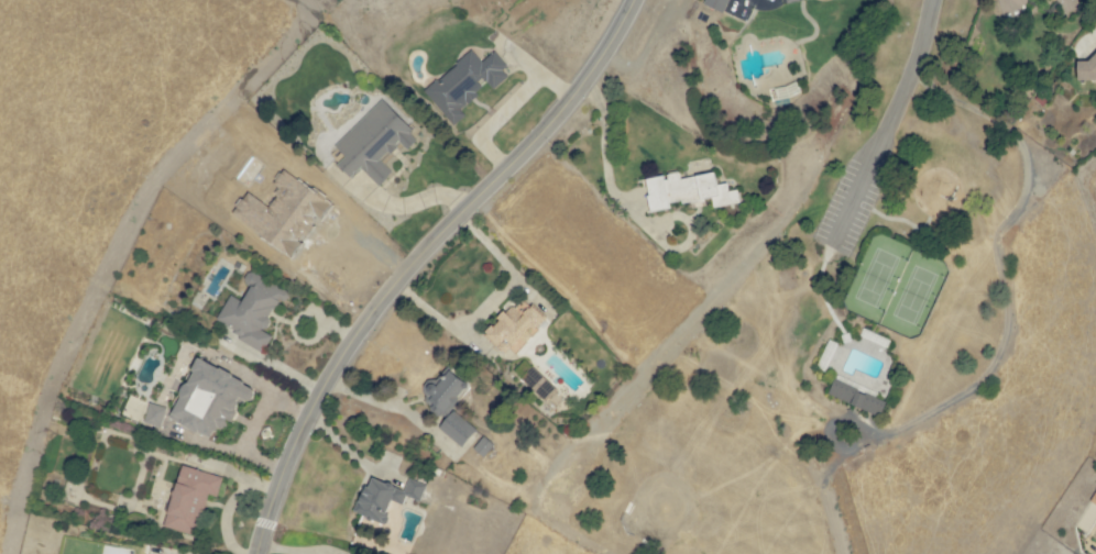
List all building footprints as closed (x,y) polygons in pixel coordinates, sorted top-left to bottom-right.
[(722,13),(728,0),(704,0),(703,4),(722,13)] [(1001,14),(1023,8),(1026,0),(998,0),(1001,14)] [(453,126),(465,115),(459,108),(488,84),(493,89),(511,74),(492,52),(482,62),(472,50),(424,92),(453,126)] [(1088,60),(1077,61),(1078,79),(1095,79),(1095,53),(1088,60)] [(335,146),(343,154),(335,162),(351,178),(361,168),(377,185),(391,171),(381,161),(399,142),(406,149),(419,137),(381,99),(335,146)] [(650,211),(670,209),(669,204),(712,198),(713,207),(740,203),(738,189),(728,191),(727,182),(716,184),(715,172),(680,177),(679,171),(665,174),(665,175),(645,178),(650,211)] [(214,325),(264,349),(271,335),(263,331),(279,299),(284,302),(290,291),(248,271),(242,283),(249,286),(242,301),(229,295),(214,325)] [(516,352),(546,321),(520,296),(484,334),(497,346),(503,340),(516,352)] [(168,418),(210,438),(216,426),(224,430),(239,401),(247,405),(256,387),(197,358),(168,418)] [(436,386),(429,381),(417,396),(444,417),(469,386),(448,370),(436,386)] [(828,394),(879,418),(886,402),(835,378),(828,394)] [(160,427),(165,407),(149,403),(144,423),(160,427)] [(475,430),(453,411),(438,428),(461,447),(475,430)] [(493,443),(481,436),(473,451),(486,457),(493,443)] [(222,477),(180,465),(163,527),(194,536),(206,494),(217,497),(222,477)] [(353,514),(382,525),(392,501),(402,505),(406,495),(419,501),(426,485),(408,478),(403,490),(369,476),(353,514)]
